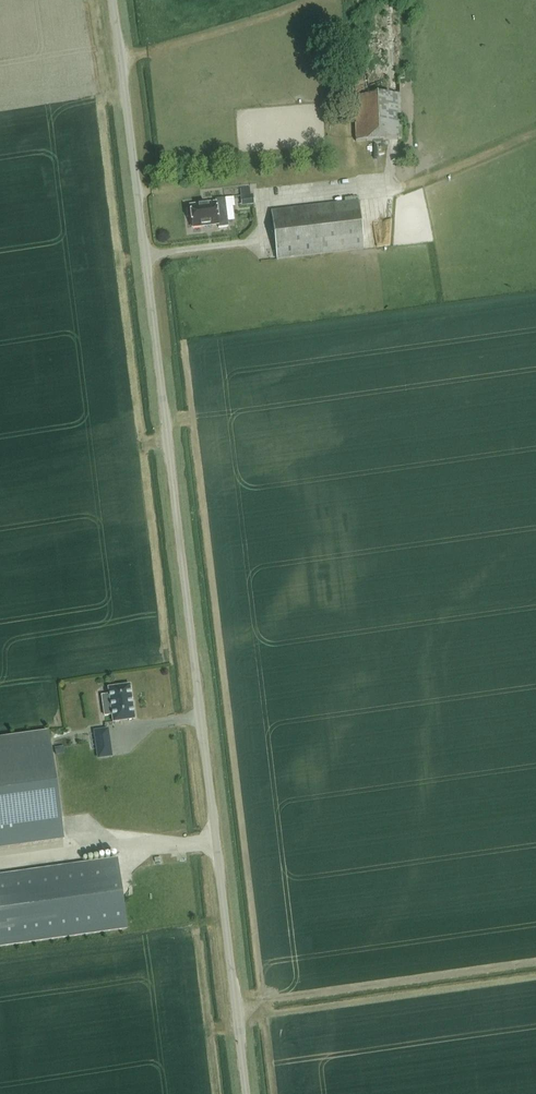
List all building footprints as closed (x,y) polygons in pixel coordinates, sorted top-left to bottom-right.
[(400,95),(354,96),(356,142),(402,140),(400,95)] [(240,196),(242,206),(254,204),(253,195),(240,196)] [(227,221),(226,206),(235,205),(234,198),(215,200),(216,203),(190,207),(190,209),(188,209),(189,218),(192,218),(193,228),(219,224),(218,222),(227,221)] [(277,259),(364,249),(359,201),(271,212),(277,259)] [(103,708),(104,718),(112,717),(113,724),(135,721),(130,687),(108,690),(111,707),(103,708)] [(95,732),(96,742),(108,740),(107,730),(95,732)] [(0,739),(0,849),(64,840),(49,732),(0,739)] [(116,848),(81,853),(83,863),(118,858),(116,848)] [(128,929),(118,858),(83,863),(0,875),(0,947),(128,929)]
